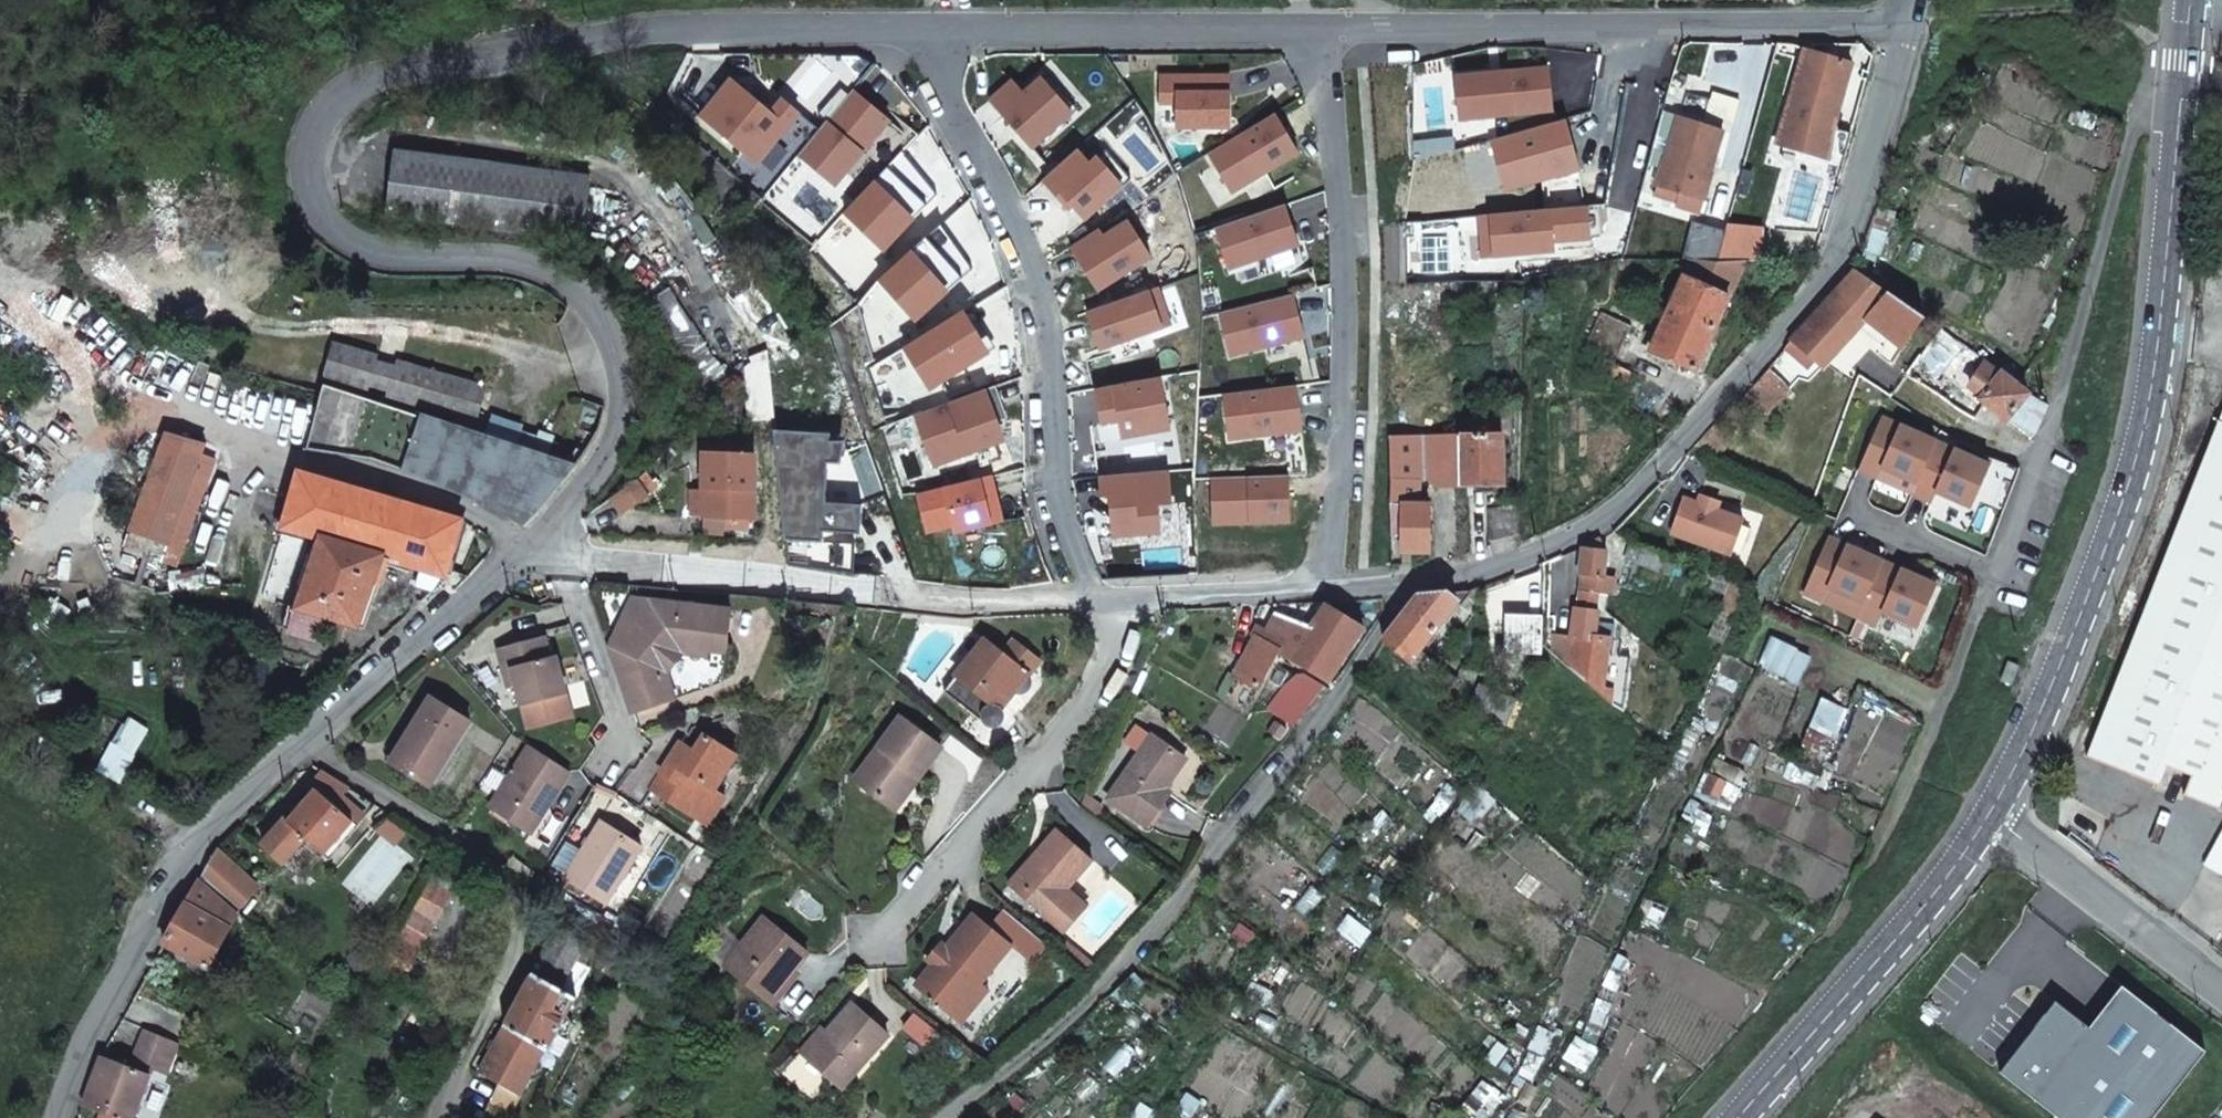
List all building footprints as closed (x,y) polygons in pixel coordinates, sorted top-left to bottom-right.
[(1844,93),(1852,64),(1804,49),(1795,78),(1796,79),(1786,115),(1784,115),(1775,144),(1825,158),(1833,129),(1832,129),(1843,92),(1844,93)] [(1548,66),(1455,79),(1461,121),(1554,108),(1548,66)] [(1231,78),(1160,77),(1160,104),(1177,104),(1177,128),(1231,128),(1231,78)] [(1013,82),(990,101),(1033,150),(1073,114),(1042,79),(1024,94),(1013,82)] [(1050,79),(1042,79),(1073,114),(1077,111),(1050,79)] [(731,80),(700,117),(777,182),(799,156),(820,131),(783,100),(771,114),(731,80)] [(820,131),(799,156),(835,187),(890,122),(853,91),(820,131)] [(1276,115),(1209,154),(1232,193),(1298,154),(1276,115)] [(1711,171),(1723,132),(1682,118),(1677,133),(1677,132),(1668,161),(1669,161),(1658,196),(1676,200),(1679,190),(1704,201),(1713,172),(1711,171)] [(1566,120),(1491,141),(1505,192),(1580,170),(1566,120)] [(1082,223),(1123,188),(1094,155),(1087,161),(1077,150),(1039,183),(1054,202),(1059,197),(1082,223)] [(582,240),(591,178),(396,152),(387,214),(582,240)] [(898,157),(845,212),(885,250),(937,195),(898,157)] [(1285,206),(1216,229),(1230,270),(1299,247),(1285,206)] [(1586,206),(1477,216),(1481,259),(1591,249),(1586,206)] [(1710,266),(1720,233),(1689,221),(1671,267),(1688,267),(1710,266)] [(1099,230),(1071,248),(1099,292),(1151,258),(1129,223),(1104,238),(1099,230)] [(936,229),(880,281),(917,320),(973,270),(936,229)] [(1696,371),(1742,268),(1710,266),(1688,267),(1650,350),(1696,371)] [(1791,340),(1785,348),(1809,368),(1815,363),(1822,369),(1865,320),(1901,349),(1911,335),(1924,343),(1935,327),(1925,316),(1923,318),(1855,270),(1791,340)] [(1088,313),(1100,350),(1171,325),(1158,288),(1088,313)] [(702,400),(728,381),(667,289),(642,305),(687,375),(686,376),(702,400)] [(1294,295),(1220,313),(1231,357),(1304,339),(1294,295)] [(959,316),(984,356),(996,348),(971,309),(959,316)] [(1614,361),(1631,326),(1603,313),(1586,347),(1614,361)] [(959,316),(907,349),(932,389),(984,356),(959,316)] [(476,421),(485,387),(335,344),(325,378),(476,421)] [(1763,403),(1770,409),(1790,388),(1768,368),(1742,396),(1758,408),(1763,403)] [(1976,393),(1981,396),(1979,399),(2031,438),(2040,417),(2048,404),(2037,398),(2002,372),(1995,381),(1979,368),(1968,385),(1977,391),(1976,393)] [(1162,377),(1096,389),(1099,409),(1105,408),(1108,424),(1120,422),(1123,439),(1171,430),(1162,377)] [(323,384),(305,450),(372,461),(403,470),(425,475),(446,485),(537,513),(576,468),(584,457),(554,443),(547,457),(422,417),(323,384)] [(997,386),(986,390),(998,423),(1009,419),(997,386)] [(1224,395),(1229,440),(1302,431),(1297,386),(1224,395)] [(986,390),(915,416),(934,467),(998,444),(991,425),(998,423),(986,390)] [(1105,408),(1099,409),(1102,425),(1098,426),(1101,443),(1123,439),(1120,422),(1108,424),(1105,408)] [(1504,485),(1502,436),(1496,436),(1496,417),(1457,418),(1457,436),(1459,486),(1504,485)] [(1935,492),(1971,507),(1990,465),(1881,418),(1858,469),(1877,478),(1878,476),(1881,468),(1917,483),(1913,492),(1912,494),(1931,502),(1932,500),(1935,492)] [(2217,421),(2168,549),(2137,629),(2126,657),(2095,737),(2139,754),(2131,774),(2158,785),(2165,765),(2190,775),(2221,788),(2221,423),(2217,421)] [(832,436),(780,434),(786,544),(784,567),(857,578),(858,548),(827,546),(827,536),(864,538),(865,509),(887,502),(868,447),(832,446),(832,436)] [(195,474),(204,443),(178,435),(161,460),(195,474)] [(1418,482),(1428,479),(1434,487),(1459,486),(1457,436),(1389,437),(1390,479),(1390,504),(1425,505),(1426,498),(1419,498),(1418,482)] [(754,520),(755,455),(752,455),(708,454),(705,454),(703,517),(725,518),(725,527),(744,529),(748,527),(749,519),(754,520)] [(169,542),(195,474),(161,460),(152,472),(131,528),(169,542)] [(1881,468),(1878,476),(1913,492),(1917,483),(1881,468)] [(445,580),(463,521),(299,470),(283,530),(320,540),(297,608),(289,606),(283,628),(320,638),(325,618),(358,627),(382,558),(445,580)] [(1169,471),(1100,477),(1102,497),(1109,496),(1113,537),(1160,533),(1158,505),(1172,504),(1169,471)] [(1289,476),(1212,478),(1214,525),(1291,522),(1289,476)] [(991,477),(917,494),(927,533),(953,526),(955,533),(1002,522),(991,477)] [(647,496),(637,481),(610,500),(623,513),(647,496)] [(1935,492),(1932,500),(1967,516),(1971,507),(1935,492)] [(1682,498),(1670,532),(1731,555),(1744,520),(1716,510),(1719,501),(1701,494),(1698,504),(1682,498)] [(1430,552),(1431,505),(1425,505),(1390,504),(1391,533),(1402,533),(1402,552),(1430,552)] [(1488,509),(1489,541),(1518,535),(1518,505),(1488,509)] [(1579,591),(1599,593),(1601,575),(1603,576),(1606,552),(1599,537),(1583,545),(1579,573),(1582,573),(1579,591)] [(1828,537),(1803,593),(1822,602),(1823,598),(1828,587),(1863,603),(1859,614),(1857,617),(1876,626),(1878,622),(1882,611),(1918,627),(1936,585),(1828,537)] [(1828,587),(1823,598),(1859,614),(1863,603),(1828,587)] [(1573,670),(1612,702),(1621,640),(1594,637),(1599,611),(1596,611),(1599,593),(1579,591),(1577,608),(1575,608),(1570,636),(1577,637),(1573,670)] [(1383,642),(1409,663),(1419,649),(1457,601),(1448,593),(1419,595),(1383,642)] [(610,647),(630,703),(644,710),(669,701),(662,682),(664,681),(662,672),(665,668),(668,667),(669,652),(674,645),(709,649),(726,651),(731,609),(633,597),(630,621),(623,620),(610,647)] [(1278,652),(1328,681),(1363,628),(1326,605),(1311,627),(1277,614),(1263,641),(1255,637),(1235,675),(1257,687),(1278,652)] [(1913,638),(1918,627),(1882,611),(1878,622),(1913,638)] [(1505,652),(1542,654),(1542,644),(1543,617),(1506,615),(1505,652)] [(2126,625),(2115,653),(2126,657),(2137,629),(2126,625)] [(498,649),(505,671),(513,669),(517,686),(523,706),(566,695),(555,656),(549,658),(542,637),(498,649)] [(984,640),(942,692),(985,726),(993,741),(1012,717),(1000,707),(1011,693),(1020,700),(1034,683),(1025,676),(1026,675),(1003,656),(984,640)] [(1003,656),(1026,675),(1037,661),(1013,643),(1003,656)] [(667,673),(684,653),(708,656),(709,649),(674,645),(669,652),(668,667),(665,668),(662,672),(664,681),(662,682),(669,701),(676,698),(667,673)] [(708,656),(684,653),(667,673),(676,698),(723,681),(726,651),(709,649),(708,656)] [(1434,681),(1448,693),(1457,681),(1419,649),(1409,663),(1432,683),(1434,681)] [(2008,662),(2000,680),(2010,684),(2018,666),(2008,662)] [(505,671),(509,688),(517,686),(513,669),(505,671)] [(1257,687),(1235,675),(1226,689),(1249,702),(1257,687)] [(1267,710),(1294,727),(1324,686),(1306,675),(1297,676),(1283,688),(1267,710)] [(1470,710),(1505,725),(1516,699),(1481,684),(1470,710)] [(572,716),(566,695),(523,706),(526,717),(540,725),(572,716)] [(431,697),(411,730),(418,734),(397,767),(430,787),(472,722),(431,697)] [(540,725),(526,717),(529,728),(540,725)] [(901,718),(855,781),(888,806),(913,773),(919,778),(941,748),(901,718)] [(397,767),(418,734),(411,730),(406,727),(386,760),(397,767)] [(681,742),(652,789),(698,817),(715,790),(737,754),(705,735),(696,751),(681,742)] [(1165,789),(1187,759),(1153,736),(1109,799),(1147,826),(1171,793),(1165,789)] [(2087,757),(2131,774),(2139,754),(2095,737),(2087,757)] [(531,746),(491,810),(532,835),(572,771),(531,746)] [(317,790),(353,821),(357,825),(375,805),(321,772),(311,784),(312,785),(317,790)] [(895,811),(919,778),(913,773),(888,806),(895,811)] [(2217,808),(2221,796),(2221,788),(2190,775),(2183,795),(2217,808)] [(312,785),(302,797),(306,801),(317,790),(312,785)] [(306,801),(287,823),(309,843),(323,855),(353,821),(317,790),(306,801)] [(710,824),(726,797),(715,790),(698,817),(710,824)] [(262,848),(301,882),(323,855),(309,843),(287,823),(285,821),(262,848)] [(608,903),(644,846),(603,821),(567,878),(608,903)] [(1046,822),(1004,884),(1066,926),(1084,898),(1062,882),(1084,848),(1046,822)] [(2204,867),(2221,876),(2221,833),(2204,867)] [(200,878),(238,913),(254,887),(216,853),(200,878)] [(200,878),(186,903),(230,927),(238,913),(200,878)] [(427,881),(379,967),(403,980),(450,894),(427,881)] [(118,902),(128,907),(137,892),(127,886),(118,902)] [(725,930),(745,903),(738,898),(719,925),(725,930)] [(186,903),(163,944),(206,968),(230,927),(186,903)] [(945,950),(943,953),(945,955),(940,961),(938,959),(935,962),(916,985),(953,1015),(980,982),(1011,945),(974,915),(945,950)] [(726,967),(766,998),(778,983),(782,986),(808,953),(765,918),(726,967)] [(557,928),(533,973),(561,989),(585,944),(557,928)] [(1096,956),(1067,933),(1053,950),(1082,973),(1096,956)] [(940,946),(930,959),(935,962),(938,959),(940,961),(945,955),(943,953),(945,950),(940,946)] [(777,1007),(803,974),(796,969),(782,986),(778,983),(766,998),(777,1007)] [(533,973),(504,1026),(545,1050),(547,1051),(557,1033),(561,1035),(568,1034),(573,1024),(570,1018),(567,1015),(577,997),(561,989),(533,973)] [(980,982),(953,1015),(962,1022),(989,989),(980,982)] [(1999,1072),(2058,1117),(2152,1117),(2205,1051),(2121,986),(2089,1027),(2055,1000),(1999,1072)] [(828,1032),(807,1056),(843,1087),(889,1035),(852,1004),(828,1032)] [(504,1026),(479,1073),(498,1084),(520,1096),(545,1050),(504,1026)] [(823,1028),(801,1052),(807,1056),(828,1032),(823,1028)] [(145,1029),(133,1060),(152,1068),(166,1074),(179,1044),(145,1029)] [(82,1106),(103,1114),(114,1117),(134,1117),(150,1074),(130,1067),(101,1056),(82,1106)] [(133,1060),(130,1067),(150,1074),(152,1068),(133,1060)] [(486,1110),(502,1117),(508,1117),(520,1096),(498,1084),(486,1110)]
